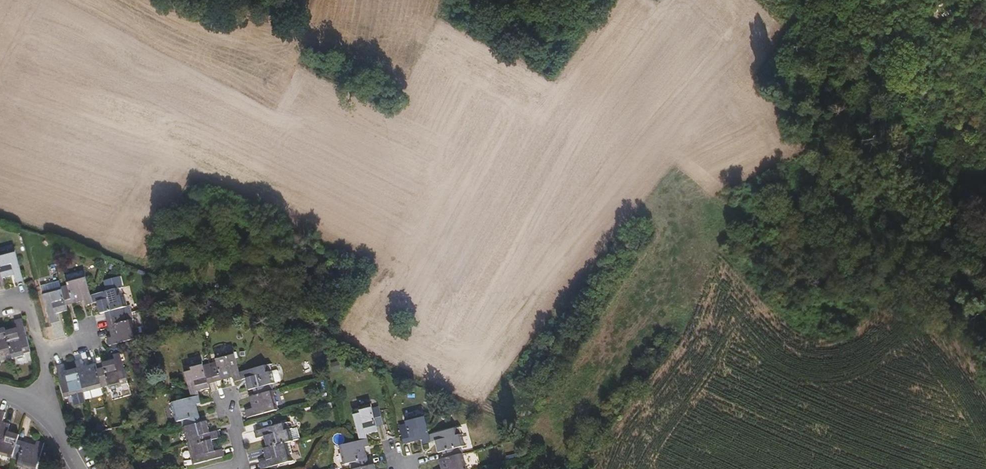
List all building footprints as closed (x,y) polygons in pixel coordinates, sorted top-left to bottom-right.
[(16,251),(0,255),(0,266),(4,279),(14,277),(16,285),(24,282),(16,251)] [(91,297),(86,277),(67,282),(68,287),(62,288),(67,307),(85,302),(86,306),(93,304),(91,297)] [(68,312),(67,307),(62,288),(43,293),(51,324),(59,323),(57,315),(68,312)] [(126,308),(123,296),(119,297),(117,290),(91,297),(93,304),(97,303),(100,315),(105,314),(107,321),(125,316),(123,309),(126,308)] [(136,339),(131,321),(126,322),(125,316),(107,321),(112,338),(107,339),(109,346),(136,339)] [(30,350),(22,319),(15,321),(17,329),(6,331),(11,352),(13,358),(24,355),(24,352),(30,350)] [(6,331),(5,328),(0,330),(0,355),(11,352),(6,331)] [(127,381),(120,353),(112,356),(114,360),(102,363),(103,368),(97,369),(102,387),(108,386),(109,390),(121,387),(120,383),(127,381)] [(240,373),(235,353),(215,358),(216,363),(209,365),(214,383),(233,378),(234,382),(242,380),(240,373)] [(102,387),(97,369),(96,364),(84,367),(83,360),(75,362),(77,369),(83,392),(102,387)] [(214,383),(209,365),(204,366),(202,363),(190,366),(191,370),(184,372),(191,399),(199,397),(198,392),(209,389),(208,385),(214,383)] [(77,369),(71,371),(66,372),(64,365),(57,366),(65,397),(83,392),(77,369)] [(271,386),(276,384),(279,383),(280,381),(278,373),(275,371),(268,372),(266,366),(240,373),(242,380),(246,379),(249,391),(253,390),(255,396),(273,391),(271,386)] [(277,410),(273,391),(255,396),(249,397),(252,409),(245,411),(247,419),(277,410)] [(202,423),(197,406),(201,404),(199,397),(191,399),(172,404),(177,423),(182,422),(184,428),(202,423)] [(384,426),(380,408),(372,409),(371,405),(359,409),(360,414),(354,416),(360,441),(367,439),(366,435),(378,432),(377,428),(384,426)] [(429,435),(424,415),(405,420),(406,424),(399,426),(404,445),(422,440),(423,445),(431,443),(429,435)] [(219,438),(218,431),(210,433),(207,422),(202,423),(184,428),(189,446),(212,441),(219,438)] [(18,440),(19,435),(8,432),(10,425),(3,423),(0,433),(0,454),(13,458),(18,440)] [(298,429),(291,431),(289,423),(255,432),(256,439),(264,437),(267,449),(287,443),(301,440),(298,429)] [(465,447),(461,435),(457,436),(455,429),(429,435),(431,443),(435,442),(438,454),(442,453),(444,459),(462,455),(461,448),(465,447)] [(365,448),(369,447),(367,439),(360,441),(340,446),(345,466),(350,464),(351,468),(357,468),(369,466),(365,448)] [(45,443),(37,441),(36,446),(18,440),(13,458),(19,460),(17,465),(32,468),(37,468),(45,443)] [(224,457),(222,450),(215,451),(212,441),(189,446),(194,465),(224,457)] [(287,443),(267,449),(264,449),(266,461),(259,462),(260,468),(266,468),(292,462),(287,443)] [(462,455),(444,459),(439,460),(441,468),(466,468),(462,455)]
